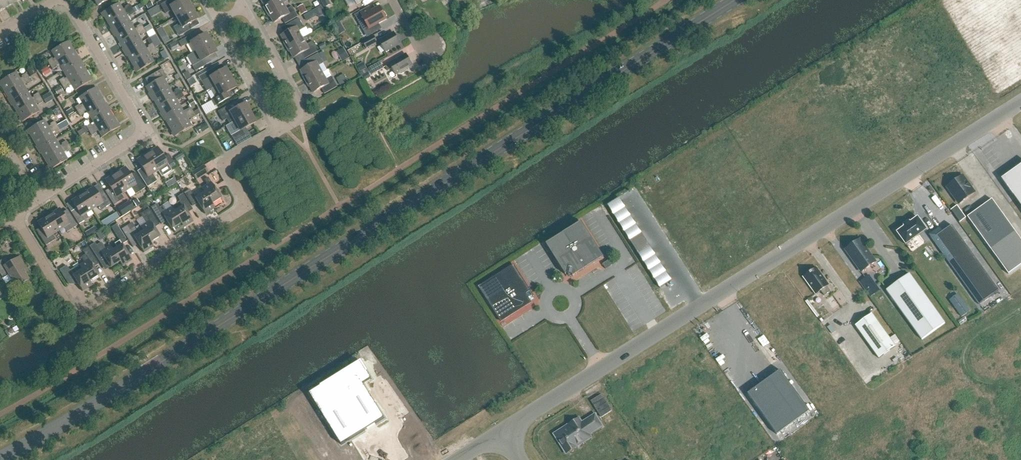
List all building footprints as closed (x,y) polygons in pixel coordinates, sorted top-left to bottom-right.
[(15,3),(14,0),(0,0),(5,8),(15,3)] [(148,10),(153,7),(149,0),(144,3),(148,10)] [(191,9),(187,0),(182,0),(174,4),(172,0),(170,0),(161,5),(166,14),(172,11),(176,17),(191,9)] [(268,12),(284,3),(282,0),(263,0),(262,1),(268,12)] [(102,13),(108,23),(132,9),(129,5),(125,7),(125,9),(123,10),(119,3),(102,13)] [(287,10),(284,3),(268,12),(274,23),(282,19),(285,24),(298,17),(292,7),(287,10)] [(301,15),(307,12),(303,5),(297,8),(301,15)] [(318,18),(326,14),(321,6),(314,10),(318,16),(318,18)] [(387,19),(380,8),(371,13),(368,8),(355,15),(360,24),(365,21),(370,29),(387,19)] [(135,13),(132,9),(108,23),(114,33),(130,23),(126,16),(129,15),(130,16),(135,13)] [(157,13),(155,9),(149,12),(151,17),(157,13)] [(198,19),(191,9),(176,17),(180,24),(174,28),(178,37),(189,31),(187,26),(198,19)] [(305,29),(299,19),(282,28),(285,34),(281,36),(288,47),(303,38),(299,32),(305,29)] [(134,30),(130,23),(114,33),(119,43),(144,29),(141,24),(136,27),(137,28),(134,30)] [(146,33),(144,29),(119,43),(125,53),(142,43),(138,36),(141,34),(141,36),(146,33)] [(385,52),(400,43),(395,33),(380,41),(385,52)] [(190,43),(195,52),(211,43),(206,34),(192,41),(190,36),(179,42),(182,47),(190,43)] [(366,49),(378,42),(374,36),(363,42),(366,49)] [(318,52),(315,46),(315,47),(312,42),(307,45),(303,38),(288,47),(294,58),(302,54),(305,59),(318,52)] [(50,66),(74,51),(68,41),(51,51),(55,58),(53,60),(52,58),(47,61),(50,66)] [(172,52),(180,48),(176,42),(169,46),(172,52)] [(131,62),(155,48),(153,44),(148,47),(149,48),(146,49),(142,43),(125,53),(131,62)] [(211,43),(195,52),(187,57),(195,71),(206,65),(203,60),(216,53),(211,43)] [(153,55),(158,53),(155,48),(131,62),(137,73),(154,63),(150,56),(152,54),(153,55)] [(342,62),(349,58),(343,48),(336,52),(342,62)] [(63,71),(80,61),(74,51),(50,66),(52,70),(57,67),(57,66),(59,65),(63,71)] [(301,71),(307,82),(323,73),(319,66),(324,63),(319,54),(306,61),(309,66),(301,71)] [(396,75),(413,65),(407,55),(390,64),(385,67),(388,71),(392,69),(396,75)] [(61,85),(86,71),(80,61),(63,71),(67,78),(64,79),(64,78),(59,81),(61,85)] [(360,72),(367,69),(364,62),(357,66),(360,72)] [(372,75),(384,68),(380,62),(369,69),(372,75)] [(31,77),(36,74),(32,67),(27,71),(31,77)] [(146,87),(152,97),(168,87),(165,81),(168,79),(162,69),(145,79),(149,85),(146,87)] [(231,78),(225,69),(212,76),(209,71),(198,77),(207,92),(210,90),(231,78)] [(75,91),(92,81),(86,71),(61,85),(64,90),(69,87),(68,86),(71,84),(75,91)] [(5,93),(29,78),(26,74),(22,77),(22,78),(20,79),(16,72),(0,82),(0,84),(5,93)] [(326,80),(323,73),(307,82),(314,93),(322,89),(325,94),(337,87),(332,77),(326,80)] [(172,83),(178,80),(175,74),(169,78),(172,83)] [(340,86),(348,81),(344,74),(336,79),(340,86)] [(32,83),(29,78),(5,93),(11,102),(27,92),(24,86),(26,84),(27,85),(32,83)] [(236,88),(231,78),(210,90),(215,99),(212,101),(215,106),(231,97),(229,92),(236,88)] [(42,98),(49,94),(45,87),(38,92),(42,98)] [(57,95),(63,92),(60,87),(54,91),(57,95)] [(157,107),(182,93),(179,88),(174,91),(175,92),(172,94),(168,87),(152,97),(157,107)] [(77,112),(101,98),(96,88),(79,98),(83,105),(80,106),(80,105),(75,108),(77,112)] [(16,112),(41,98),(38,93),(33,96),(34,97),(31,99),(27,92),(11,102),(16,112)] [(46,104),(54,100),(50,93),(49,94),(42,98),(46,104)] [(184,97),(182,93),(157,107),(163,117),(180,107),(176,100),(179,99),(179,100),(184,97)] [(60,104),(65,101),(62,95),(56,98),(60,104)] [(38,105),(43,102),(41,98),(16,112),(22,122),(39,112),(35,105),(38,104),(38,105)] [(101,98),(77,112),(80,117),(85,114),(84,112),(87,111),(90,118),(107,108),(101,98)] [(191,108),(196,105),(193,99),(187,103),(190,108),(191,108)] [(209,101),(199,107),(204,115),(213,109),(209,101)] [(229,106),(218,112),(223,122),(227,120),(230,125),(250,113),(245,103),(232,111),(229,106)] [(169,127),(193,112),(191,108),(190,108),(186,111),(186,112),(184,114),(180,107),(163,117),(169,127)] [(89,132),(113,117),(107,108),(90,118),(94,124),(92,126),(91,124),(86,127),(89,132)] [(191,120),(196,117),(193,112),(169,127),(175,137),(192,127),(188,120),(190,118),(191,120)] [(256,123),(250,113),(230,125),(235,134),(231,136),(234,141),(245,135),(242,130),(256,123)] [(102,137),(119,127),(113,117),(89,132),(92,136),(96,133),(96,132),(98,131),(102,137)] [(27,130),(33,140),(57,126),(55,122),(50,125),(51,126),(48,127),(44,120),(27,130)] [(57,126),(33,140),(39,150),(56,140),(52,134),(54,132),(55,133),(60,130),(69,125),(66,120),(57,126)] [(200,127),(203,132),(209,129),(206,123),(200,127)] [(60,147),(56,140),(39,150),(45,160),(69,146),(66,141),(62,144),(62,145),(60,147)] [(67,153),(72,150),(69,146),(45,160),(51,170),(67,160),(63,153),(66,152),(67,153)] [(157,148),(147,154),(158,171),(162,177),(171,171),(171,169),(176,166),(169,155),(164,158),(157,148)] [(177,162),(185,157),(182,153),(174,158),(177,162)] [(153,174),(158,171),(147,154),(137,160),(142,168),(137,172),(147,187),(157,181),(153,174)] [(203,165),(191,173),(196,180),(208,173),(203,165)] [(1001,179),(1015,199),(1020,207),(1020,165),(1001,179)] [(125,168),(115,174),(126,191),(131,188),(136,195),(146,188),(136,173),(130,176),(125,168)] [(121,194),(126,191),(115,174),(105,180),(110,189),(105,192),(114,206),(124,199),(121,194)] [(949,186),(948,187),(960,203),(974,193),(962,177),(955,182),(952,181),(950,183),(949,186)] [(168,188),(176,183),(174,178),(165,184),(168,188)] [(201,189),(204,193),(212,204),(221,198),(208,178),(204,180),(207,185),(201,189)] [(101,211),(111,204),(103,192),(98,195),(93,188),(82,195),(92,210),(98,206),(101,211)] [(215,208),(212,204),(204,193),(195,199),(189,190),(184,193),(192,206),(198,203),(205,214),(215,208)] [(193,222),(188,213),(193,210),(183,194),(177,197),(180,201),(176,204),(179,209),(174,212),(184,228),(193,222)] [(86,214),(92,210),(82,195),(71,202),(76,209),(71,212),(79,225),(89,218),(86,214)] [(1015,232),(992,200),(967,217),(991,250),(1008,274),(1020,265),(1020,240),(1015,232)] [(130,201),(119,208),(123,215),(134,208),(130,201)] [(174,212),(171,208),(166,211),(163,206),(159,208),(157,204),(151,208),(161,225),(166,221),(172,230),(173,229),(175,233),(184,228),(174,212)] [(67,210),(62,213),(59,209),(48,216),(58,231),(64,228),(67,233),(77,226),(67,210)] [(140,227),(143,232),(143,231),(150,243),(151,243),(160,237),(154,228),(159,225),(149,209),(140,215),(146,224),(140,227)] [(116,213),(109,217),(112,222),(119,218),(116,213)] [(960,223),(966,218),(962,214),(956,218),(960,223)] [(52,235),(58,231),(48,216),(37,223),(47,238),(42,241),(45,246),(50,243),(55,240),(52,235)] [(937,230),(929,219),(922,224),(917,218),(896,232),(905,245),(922,233),(925,238),(937,230)] [(565,275),(567,274),(571,275),(573,277),(604,257),(581,222),(546,245),(565,275)] [(941,230),(931,237),(979,305),(999,291),(952,225),(942,232),(941,230)] [(119,241),(121,243),(126,240),(120,231),(117,226),(112,230),(115,235),(119,241)] [(143,231),(143,232),(138,234),(134,228),(130,230),(127,226),(122,230),(133,248),(138,244),(144,253),(153,247),(151,243),(150,243),(143,231)] [(89,231),(85,234),(88,239),(93,236),(89,231)] [(630,240),(630,241),(639,255),(639,254),(650,247),(641,233),(630,240)] [(876,262),(860,240),(845,250),(861,272),(876,262)] [(117,248),(113,251),(120,262),(122,267),(132,261),(121,243),(119,241),(114,244),(117,248)] [(113,251),(110,246),(105,250),(103,246),(99,249),(95,243),(90,246),(99,261),(104,258),(110,268),(120,262),(113,251)] [(99,276),(93,267),(99,264),(88,247),(83,251),(85,255),(81,257),(84,263),(79,266),(82,270),(89,282),(89,281),(99,276)] [(29,280),(25,274),(26,273),(24,270),(26,269),(19,257),(9,263),(6,258),(0,261),(0,274),(2,277),(8,274),(12,281),(10,282),(15,288),(17,287),(18,289),(21,290),(28,286),(29,282),(28,280),(29,280)] [(602,264),(606,269),(613,265),(609,260),(602,264)] [(479,287),(501,323),(531,303),(529,299),(532,296),(533,297),(534,297),(514,265),(479,287)] [(92,286),(89,281),(89,282),(82,270),(77,273),(74,269),(70,271),(66,266),(60,270),(69,285),(75,281),(82,292),(92,286)] [(829,285),(816,268),(803,277),(816,295),(821,291),(824,296),(830,292),(827,287),(829,285)] [(945,323),(909,274),(886,290),(922,340),(945,323)] [(864,278),(859,282),(870,298),(875,294),(864,278)] [(963,301),(954,307),(961,317),(970,311),(963,301)] [(872,314),(855,326),(879,359),(895,347),(872,314)] [(361,362),(309,394),(342,445),(384,419),(363,385),(371,380),(372,379),(370,377),(361,362)] [(780,370),(747,394),(777,435),(810,411),(780,370)] [(612,411),(602,395),(591,402),(602,418),(612,411)] [(602,426),(595,415),(582,424),(579,418),(568,425),(569,425),(554,434),(566,454),(582,444),(582,443),(591,438),(589,434),(602,426)]
